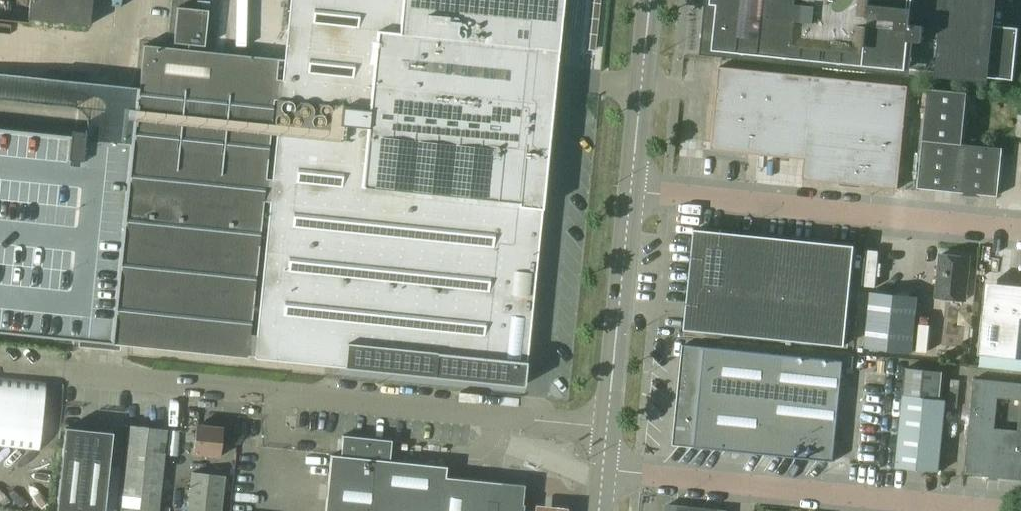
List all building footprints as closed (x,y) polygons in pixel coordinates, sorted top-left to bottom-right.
[(282,80),(276,79),(278,58),(144,45),(140,88),(138,88),(132,142),(86,137),(87,132),(72,130),(71,136),(0,128),(0,332),(248,357),(274,100),(280,100),(254,355),(257,358),(523,385),(525,382),(564,0),(290,0),(282,80)] [(28,19),(90,25),(92,0),(30,0),(28,19)] [(906,67),(913,0),(710,0),(709,7),(718,18),(715,47),(712,47),(712,49),(723,50),(906,67)] [(942,70),(949,0),(913,0),(906,67),(942,70)] [(942,70),(941,72),(1015,79),(1020,27),(995,25),(997,4),(987,3),(987,0),(949,0),(942,70)] [(209,10),(178,7),(174,43),(205,46),(209,10)] [(806,158),(804,178),(898,188),(908,86),(721,67),(712,149),(806,158)] [(929,88),(919,187),(965,192),(965,194),(978,196),(979,193),(999,195),(1002,166),(1004,166),(1005,161),(1002,160),(1003,148),(964,144),(969,92),(929,88)] [(686,329),(845,345),(856,245),(696,229),(686,329)] [(940,296),(967,299),(971,257),(941,254),(939,274),(942,274),(940,296)] [(981,354),(1020,359),(1020,289),(1009,287),(1009,288),(986,285),(986,291),(979,354),(981,354)] [(919,296),(871,291),(865,347),(913,352),(919,296)] [(686,346),(676,443),(675,443),(674,444),(834,460),(844,361),(685,345),(684,346),(686,346)] [(944,371),(907,367),(904,395),(941,399),(944,371)] [(0,376),(0,446),(40,450),(47,381),(0,376)] [(1000,477),(1020,479),(1020,383),(975,378),(965,474),(991,476),(991,472),(1000,473),(1000,477)] [(947,399),(941,399),(904,395),(897,467),(939,471),(947,399)] [(194,454),(219,457),(222,427),(197,424),(194,454)] [(167,430),(129,426),(120,510),(158,510),(167,430)] [(66,427),(57,510),(58,510),(105,510),(113,432),(66,427)] [(524,485),(446,477),(447,466),(390,460),(392,439),(343,434),(341,457),(332,456),(326,510),(522,510),(524,485)] [(224,476),(192,472),(188,510),(221,510),(224,476)]
